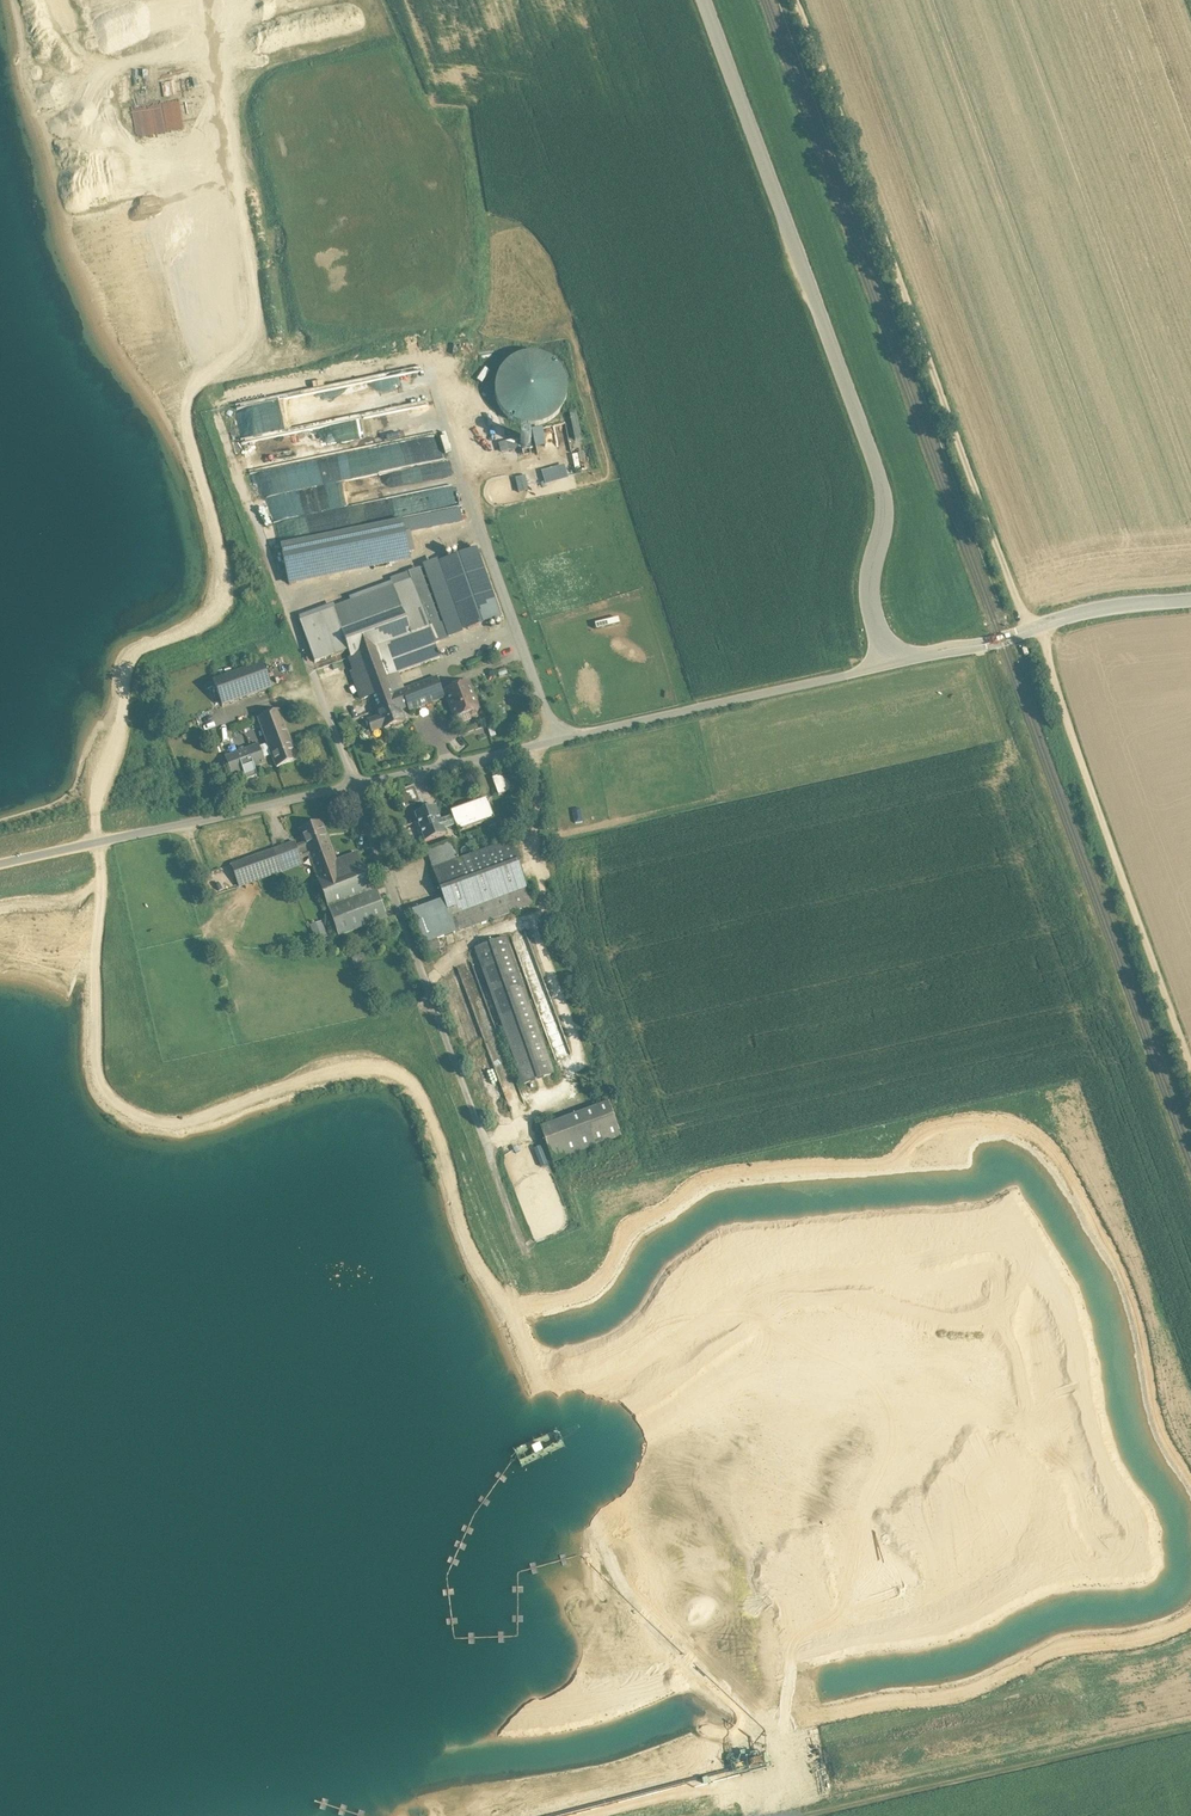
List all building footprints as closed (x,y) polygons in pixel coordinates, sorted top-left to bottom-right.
[(521,425),(536,425),(560,417),(548,413),(556,410),(558,402),(565,400),(567,395),(567,393),(555,361),(531,352),(524,352),(499,361),(491,384),(490,393),(497,411),(508,415),(508,420),(521,425)] [(440,384),(429,385),(432,401),(442,400),(440,384)] [(372,388),(236,417),(242,440),(246,439),(273,523),(391,499),(373,413),(377,412),(372,388)] [(575,409),(568,411),(574,439),(581,438),(575,409)] [(543,446),(540,427),(528,429),(531,448),(543,446)] [(487,446),(487,432),(476,431),(476,446),(487,446)] [(456,503),(435,444),(413,452),(434,511),(456,503)] [(534,470),(536,485),(560,481),(557,467),(534,470)] [(401,523),(283,548),(289,579),(362,563),(362,564),(407,555),(401,523)] [(501,618),(476,549),(443,561),(468,629),(501,618)] [(411,580),(300,622),(315,663),(348,651),(351,657),(356,655),(365,679),(371,695),(379,692),(384,707),(397,703),(393,692),(387,677),(440,658),(411,580)] [(501,620),(487,625),(489,631),(503,627),(501,620)] [(592,654),(586,656),(591,672),(597,670),(592,654)] [(365,679),(356,655),(351,657),(359,681),(365,679)] [(262,663),(213,681),(222,705),(271,688),(262,663)] [(437,679),(403,692),(408,704),(407,705),(409,710),(431,702),(431,700),(443,695),(437,679)] [(473,684),(446,694),(448,701),(457,725),(485,714),(473,684)] [(397,703),(384,707),(379,692),(371,695),(370,695),(378,717),(368,721),(372,731),(382,728),(383,729),(404,721),(399,708),(407,705),(408,704),(403,692),(396,694),(393,692),(397,703)] [(278,710),(258,718),(268,745),(289,737),(278,710)] [(289,737),(268,745),(272,754),(277,768),(297,760),(289,737)] [(258,745),(225,757),(232,775),(265,763),(263,757),(259,748),(259,747),(258,745)] [(268,745),(259,748),(263,757),(272,754),(268,745)] [(508,772),(492,778),(498,795),(514,789),(508,772)] [(240,778),(234,780),(241,798),(246,796),(240,778)] [(414,786),(397,792),(403,809),(420,803),(414,786)] [(487,798),(451,811),(456,825),(458,832),(494,818),(487,798)] [(436,807),(415,814),(425,842),(446,835),(444,829),(456,825),(452,816),(441,820),(436,807)] [(321,822),(300,830),(305,844),(297,847),(301,858),(309,855),(319,881),(360,865),(356,854),(336,862),(321,822)] [(451,840),(427,849),(433,865),(432,866),(433,869),(458,860),(451,840)] [(458,860),(433,869),(444,899),(456,932),(534,903),(528,886),(527,887),(510,841),(458,860)] [(295,842),(274,850),(280,868),(302,860),(297,847),(295,842)] [(393,848),(386,851),(388,857),(395,854),(393,848)] [(274,850),(232,864),(240,886),(281,871),(280,868),(274,850)] [(360,865),(319,881),(329,908),(370,892),(360,865)] [(370,892),(329,908),(339,936),(386,918),(375,890),(370,892)] [(444,899),(422,907),(434,940),(456,932),(444,899)] [(314,939),(326,935),(321,920),(310,924),(314,939)] [(541,925),(510,937),(562,1079),(591,1066),(541,925)] [(553,1074),(505,939),(476,949),(524,1084),(553,1074)] [(527,1113),(467,952),(438,962),(499,1128),(527,1113)] [(608,1103),(541,1128),(553,1162),(621,1137),(608,1103)]
